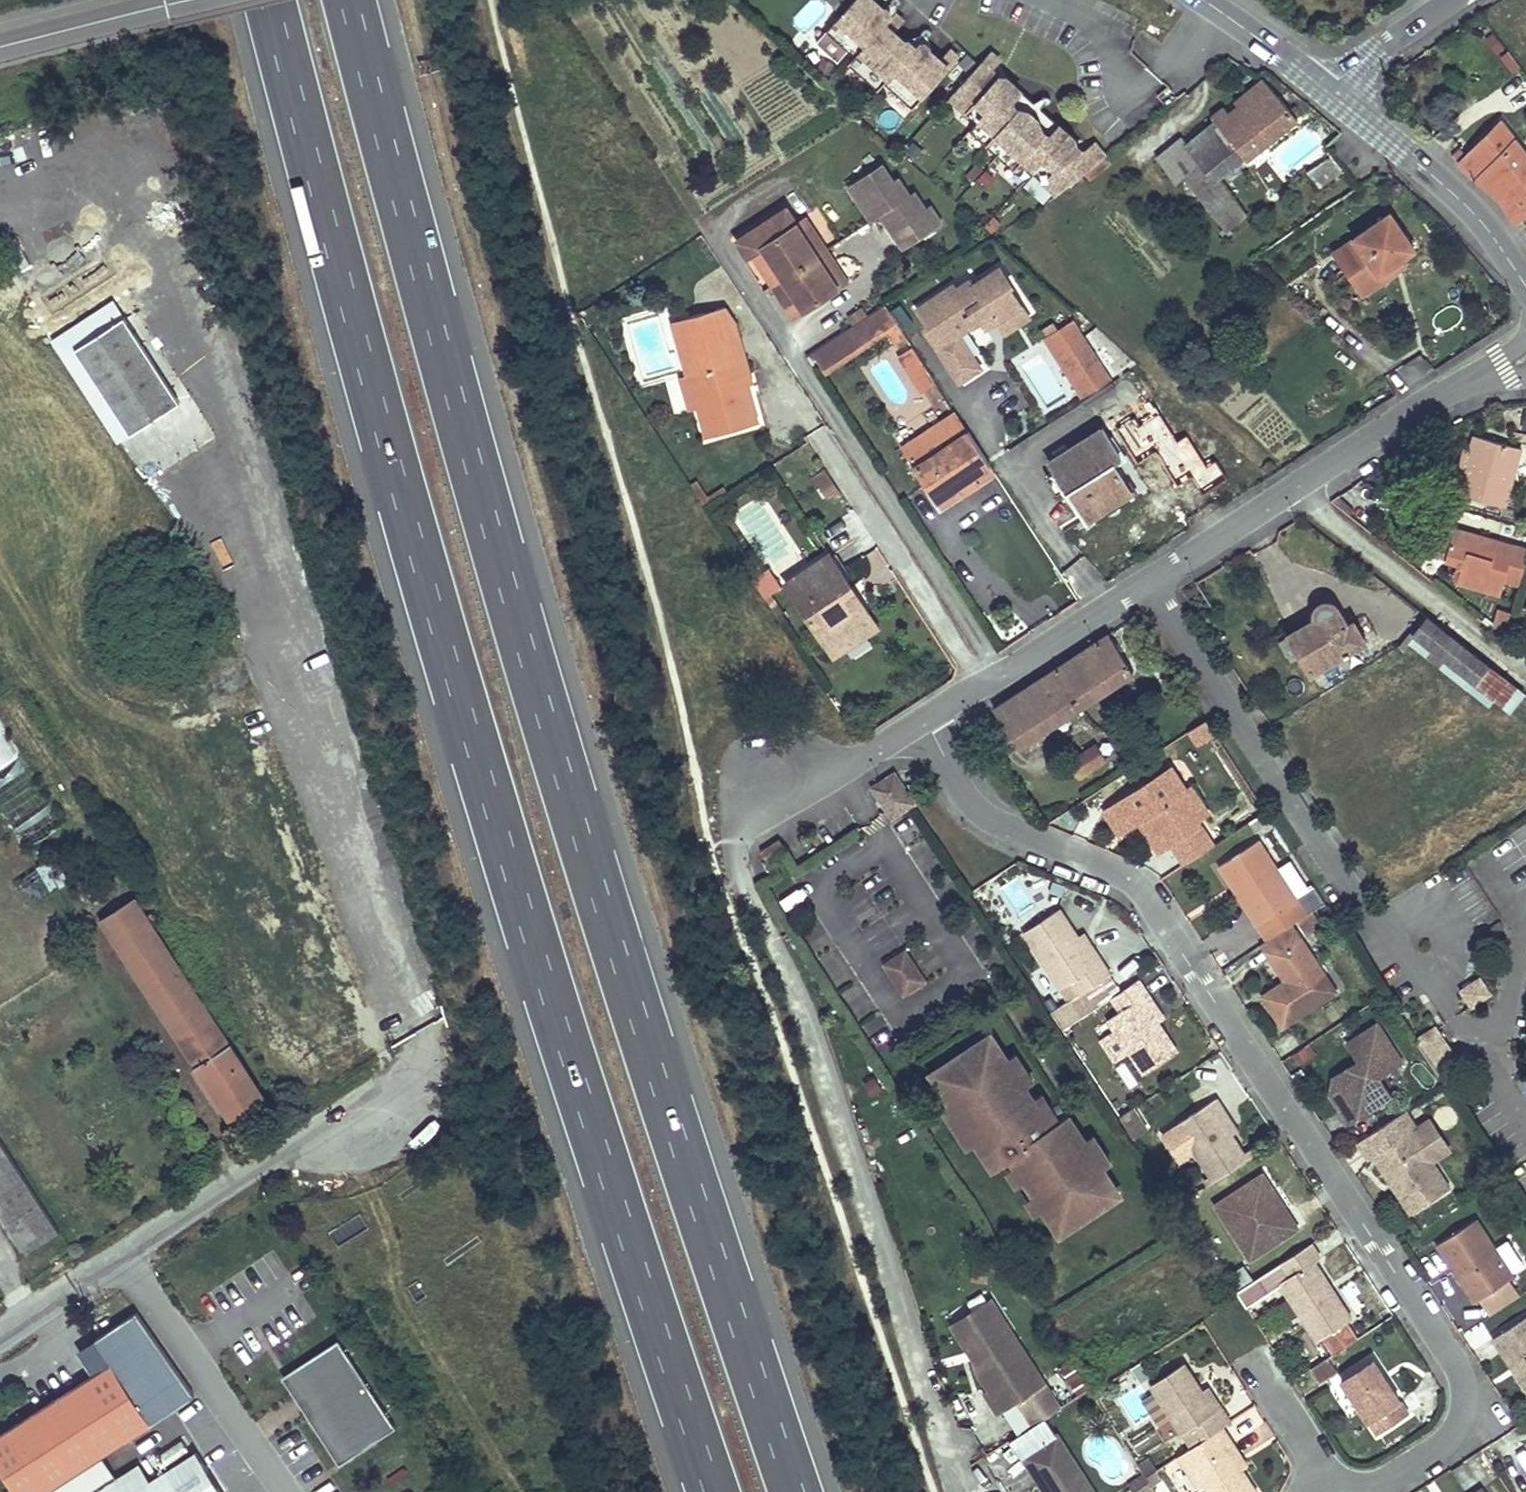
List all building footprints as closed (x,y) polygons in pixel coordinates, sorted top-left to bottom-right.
[(849,47),(855,53),(849,60),(878,87),(885,80),(913,106),(955,59),(957,56),(955,51),(950,50),(948,51),(940,59),(934,57),(929,53),(928,43),(930,41),(924,35),(917,42),(912,37),(910,39),(901,40),(895,35),(895,29),(903,20),(903,18),(903,15),(902,13),(899,11),(895,11),(889,6),(888,7),(878,8),(873,3),(873,0),(852,0),(816,39),(837,59),(849,47)] [(991,51),(949,96),(976,120),(969,128),(1024,179),(1032,171),(1056,193),(1104,155),(1099,149),(1092,144),(1086,151),(1080,150),(1075,145),(1073,138),(1058,124),(1053,129),(1055,131),(1052,134),(1045,133),(1042,130),(1039,121),(1035,115),(1028,110),(1021,108),(1017,107),(1014,104),(1012,98),(1017,95),(1022,90),(1006,76),(999,75),(994,70),(992,65),(999,58),(995,54),(991,51)] [(1217,123),(1172,157),(1226,230),(1247,214),(1218,176),(1243,157),(1247,159),(1296,121),(1265,82),(1238,103),(1240,107),(1231,113),(1226,106),(1213,116),(1217,123)] [(1502,121),(1461,162),(1496,196),(1515,221),(1525,213),(1525,152),(1502,121)] [(883,164),(849,186),(873,222),(882,217),(904,250),(943,224),(931,206),(927,208),(915,191),(910,194),(898,177),(894,180),(883,164)] [(787,208),(737,239),(748,256),(754,252),(764,246),(773,260),(766,264),(788,299),(794,294),(805,309),(839,288),(818,256),(797,223),(787,208)] [(1388,214),(1332,253),(1352,283),(1373,269),(1377,275),(1401,259),(1413,250),(1388,214)] [(806,218),(797,223),(818,256),(827,250),(806,218)] [(764,246),(754,252),(794,316),(805,309),(794,294),(788,299),(766,264),(773,260),(764,246)] [(827,250),(818,256),(839,288),(848,282),(827,250)] [(1405,265),(1401,259),(1377,275),(1373,269),(1352,283),(1361,295),(1405,265)] [(930,326),(926,329),(960,382),(980,369),(958,335),(981,320),(992,313),(998,321),(1021,306),(1009,288),(1012,286),(1001,269),(976,285),(972,280),(957,290),(954,286),(919,309),(930,326)] [(182,398),(116,298),(55,338),(121,438),(182,398)] [(886,304),(847,329),(858,347),(876,335),(888,354),(909,340),(886,304)] [(1029,318),(1021,306),(998,321),(1006,334),(1029,318)] [(725,307),(691,317),(706,369),(745,358),(734,321),(725,307)] [(992,313),(981,320),(987,328),(998,321),(992,313)] [(691,317),(674,321),(689,374),(706,369),(691,317)] [(1074,322),(1046,338),(1083,399),(1111,383),(1074,322)] [(847,329),(811,352),(823,370),(858,347),(847,329)] [(1076,391),(1062,372),(1056,377),(1034,345),(1012,361),(1048,411),(1076,391)] [(914,348),(901,356),(923,389),(935,381),(914,348)] [(706,369),(689,374),(699,408),(707,437),(757,423),(745,383),(743,374),(749,373),(745,358),(706,369)] [(749,373),(743,374),(745,383),(752,382),(749,373)] [(689,374),(681,377),(690,409),(699,408),(689,374)] [(147,479),(186,457),(181,449),(202,438),(185,408),(126,441),(147,479)] [(957,414),(903,450),(914,468),(969,432),(957,414)] [(1103,429),(1049,462),(1086,519),(1129,493),(1112,465),(1122,459),(1103,429)] [(969,432),(914,468),(936,502),(972,479),(977,485),(996,472),(969,432)] [(1522,448),(1478,435),(1474,449),(1462,493),(1506,507),(1522,448)] [(1474,449),(1466,447),(1454,491),(1462,493),(1474,449)] [(806,473),(820,501),(838,492),(823,464),(806,473)] [(972,479),(936,502),(941,509),(977,485),(972,479)] [(1457,529),(1444,526),(1435,555),(1448,559),(1457,529)] [(1492,540),(1457,529),(1448,559),(1465,565),(1461,581),(1503,594),(1517,547),(1500,542),(1497,552),(1489,549),(1492,540)] [(1500,542),(1492,540),(1489,549),(1497,552),(1500,542)] [(865,608),(829,554),(787,583),(824,638),(838,642),(857,629),(862,631),(868,628),(869,620),(864,611),(865,608)] [(1365,641),(1353,622),(1349,625),(1338,606),(1329,603),(1321,607),(1317,613),(1316,619),(1291,634),(1303,654),(1313,671),(1365,641)] [(1506,637),(1515,608),(1504,605),(1496,629),(1506,637)] [(1490,666),(1429,618),(1416,635),(1476,682),(1490,666)] [(1303,654),(1291,634),(1281,640),(1293,660),(1303,654)] [(1133,672),(1109,636),(995,710),(1019,746),(1133,672)] [(1170,665),(1162,653),(1152,661),(1160,673),(1170,665)] [(1177,677),(1170,665),(1160,673),(1167,685),(1177,677)] [(1525,694),(1490,666),(1476,682),(1503,704),(1519,702),(1525,694)] [(17,850),(59,827),(0,717),(0,819),(17,850)] [(1216,736),(1206,721),(1189,732),(1199,747),(1216,736)] [(1106,761),(1097,745),(1071,763),(1080,778),(1106,761)] [(1171,845),(1185,865),(1213,846),(1197,822),(1179,795),(1186,791),(1170,768),(1104,811),(1120,835),(1139,822),(1145,818),(1153,830),(1147,835),(1159,853),(1171,845)] [(895,775),(881,784),(886,791),(878,797),(888,813),(897,807),(901,814),(915,805),(895,775)] [(881,784),(873,789),(878,797),(886,791),(881,784)] [(1186,791),(1179,795),(1197,822),(1208,814),(1191,788),(1186,791)] [(897,807),(888,813),(893,819),(901,814),(897,807)] [(1147,835),(1153,830),(1145,818),(1139,822),(1147,835)] [(1277,869),(1258,840),(1219,866),(1233,888),(1238,885),(1252,906),(1247,909),(1267,941),(1292,925),(1297,921),(1306,915),(1277,869)] [(1277,869),(1306,915),(1311,912),(1325,903),(1295,857),(1277,869)] [(22,874),(33,897),(65,882),(55,859),(22,874)] [(136,900),(102,921),(234,1125),(268,1104),(136,900)] [(1058,909),(1023,932),(1060,988),(1070,981),(1079,995),(1110,975),(1101,961),(1095,965),(1077,938),(1058,909)] [(1306,915),(1297,921),(1307,937),(1321,927),(1311,912),(1306,915)] [(1336,992),(1292,925),(1267,941),(1261,945),(1271,960),(1276,957),(1290,979),(1285,982),(1262,997),(1283,1028),(1336,992)] [(1083,935),(1077,938),(1095,965),(1101,961),(1083,935)] [(905,953),(884,967),(904,997),(925,983),(905,953)] [(1285,982),(1290,979),(1276,957),(1271,960),(1285,982)] [(1052,1013),(1063,1030),(1112,998),(1121,992),(1110,975),(1079,995),(1069,1002),(1052,1013)] [(1480,979),(1462,991),(1471,1005),(1490,993),(1480,979)] [(1148,994),(1138,980),(1121,992),(1112,998),(1120,1011),(1108,1020),(1115,1031),(1129,1052),(1143,1074),(1177,1052),(1158,1024),(1141,999),(1148,994)] [(1069,1002),(1079,995),(1070,981),(1060,988),(1069,1002)] [(1164,1019),(1148,994),(1141,999),(1158,1024),(1164,1019)] [(977,1015),(919,1054),(937,1082),(964,1122),(982,1150),(999,1139),(1004,1145),(1013,1160),(1022,1174),(1032,1188),(1048,1212),(1107,1173),(1090,1148),(1071,1120),(1054,1095),(1046,1100),(1038,1106),(1020,1079),(1012,1067),(993,1039),(977,1015)] [(1402,1060),(1377,1022),(1348,1042),(1359,1059),(1356,1069),(1348,1067),(1333,1077),(1331,1094),(1332,1095),(1345,1116),(1350,1123),(1390,1096),(1378,1076),(1402,1060)] [(1435,1028),(1416,1040),(1448,1089),(1467,1076),(1435,1028)] [(1129,1052),(1115,1031),(1101,1039),(1116,1061),(1129,1052)] [(1002,1034),(993,1039),(1012,1067),(1020,1061),(1002,1034)] [(1028,1074),(1020,1079),(1038,1106),(1046,1100),(1028,1074)] [(937,1082),(929,1087),(956,1128),(964,1122),(937,1082)] [(1210,1176),(1214,1181),(1247,1159),(1244,1154),(1231,1134),(1219,1116),(1225,1113),(1216,1098),(1176,1124),(1210,1176)] [(1134,1109),(1121,1117),(1135,1139),(1148,1130),(1134,1109)] [(1405,1111),(1358,1142),(1369,1158),(1373,1156),(1382,1170),(1387,1166),(1401,1188),(1396,1191),(1411,1213),(1450,1188),(1432,1161),(1453,1147),(1432,1116),(1415,1127),(1405,1111)] [(1237,1131),(1225,1113),(1219,1116),(1231,1134),(1237,1131)] [(1080,1115),(1071,1120),(1090,1148),(1098,1142),(1080,1115)] [(30,1255),(62,1234),(0,1138),(0,1209),(30,1255)] [(1004,1145),(995,1151),(1005,1165),(1013,1160),(1004,1145)] [(1244,1154),(1247,1159),(1253,1156),(1249,1150),(1244,1154)] [(1401,1188),(1387,1166),(1382,1170),(1396,1191),(1401,1188)] [(1022,1174),(1014,1179),(1024,1194),(1032,1188),(1022,1174)] [(1275,1193),(1262,1174),(1214,1205),(1250,1260),(1298,1228),(1285,1209),(1280,1212),(1273,1201),(1275,1193)] [(1205,1180),(1208,1185),(1214,1181),(1210,1176),(1205,1180)] [(1514,1275),(1476,1218),(1437,1244),(1451,1266),(1456,1262),(1470,1285),(1465,1288),(1475,1302),(1480,1298),(1509,1279),(1514,1275)] [(1320,1257),(1311,1243),(1280,1264),(1288,1277),(1279,1283),(1317,1341),(1352,1318),(1333,1289),(1329,1292),(1325,1287),(1330,1284),(1314,1261),(1320,1257)] [(1470,1285),(1456,1262),(1451,1266),(1465,1288),(1470,1285)] [(1267,1293),(1257,1278),(1237,1292),(1246,1307),(1267,1293)] [(1509,1279),(1480,1298),(1491,1315),(1520,1295),(1509,1279)] [(989,1299),(967,1314),(975,1326),(967,1331),(982,1354),(972,1360),(976,1373),(987,1391),(982,1394),(995,1414),(1015,1401),(1043,1383),(989,1299)] [(196,1397),(138,1313),(99,1338),(115,1363),(96,1375),(0,1436),(0,1467),(16,1491),(47,1491),(104,1456),(196,1397)] [(967,1314),(949,1325),(972,1360),(982,1354),(967,1331),(975,1326),(967,1314)] [(1525,1389),(1525,1315),(1492,1337),(1501,1351),(1506,1348),(1520,1369),(1515,1372),(1525,1389)] [(115,1363),(99,1338),(80,1350),(96,1375),(115,1363)] [(339,1338),(292,1368),(308,1392),(310,1409),(319,1408),(350,1456),(397,1426),(339,1338)] [(1520,1369),(1506,1348),(1501,1351),(1515,1372),(1520,1369)] [(1337,1369),(1329,1357),(1312,1368),(1320,1380),(1337,1369)] [(1384,1373),(1373,1357),(1342,1379),(1380,1433),(1411,1411),(1388,1379),(1383,1382),(1379,1376),(1384,1373)] [(1223,1427),(1231,1421),(1222,1407),(1217,1410),(1204,1390),(1185,1362),(1152,1384),(1156,1390),(1143,1399),(1167,1436),(1181,1427),(1193,1446),(1223,1427)] [(292,1368),(283,1374),(341,1462),(350,1456),(319,1408),(310,1409),(308,1392),(292,1368)] [(1388,1379),(1384,1373),(1379,1376),(1383,1382),(1388,1379)] [(1059,1408),(1043,1383),(1015,1401),(1031,1426),(1059,1408)] [(1217,1410),(1222,1407),(1209,1387),(1204,1390),(1217,1410)] [(1223,1427),(1193,1446),(1184,1452),(1206,1486),(1201,1490),(1198,1491),(1257,1491),(1242,1468),(1228,1448),(1234,1444),(1223,1427)] [(1056,1434),(1021,1457),(1044,1491),(1094,1491),(1056,1434)] [(1248,1464),(1234,1444),(1228,1448),(1242,1468),(1248,1464)] [(1206,1486),(1184,1452),(1178,1456),(1201,1490),(1206,1486)] [(172,1469),(168,1462),(154,1471),(158,1478),(153,1481),(142,1464),(119,1478),(104,1456),(47,1491),(223,1491),(198,1453),(172,1469)] [(1137,1465),(1146,1477),(1156,1471),(1148,1458),(1137,1465)] [(1156,1471),(1146,1477),(1151,1486),(1163,1479),(1157,1470),(1156,1471)]
